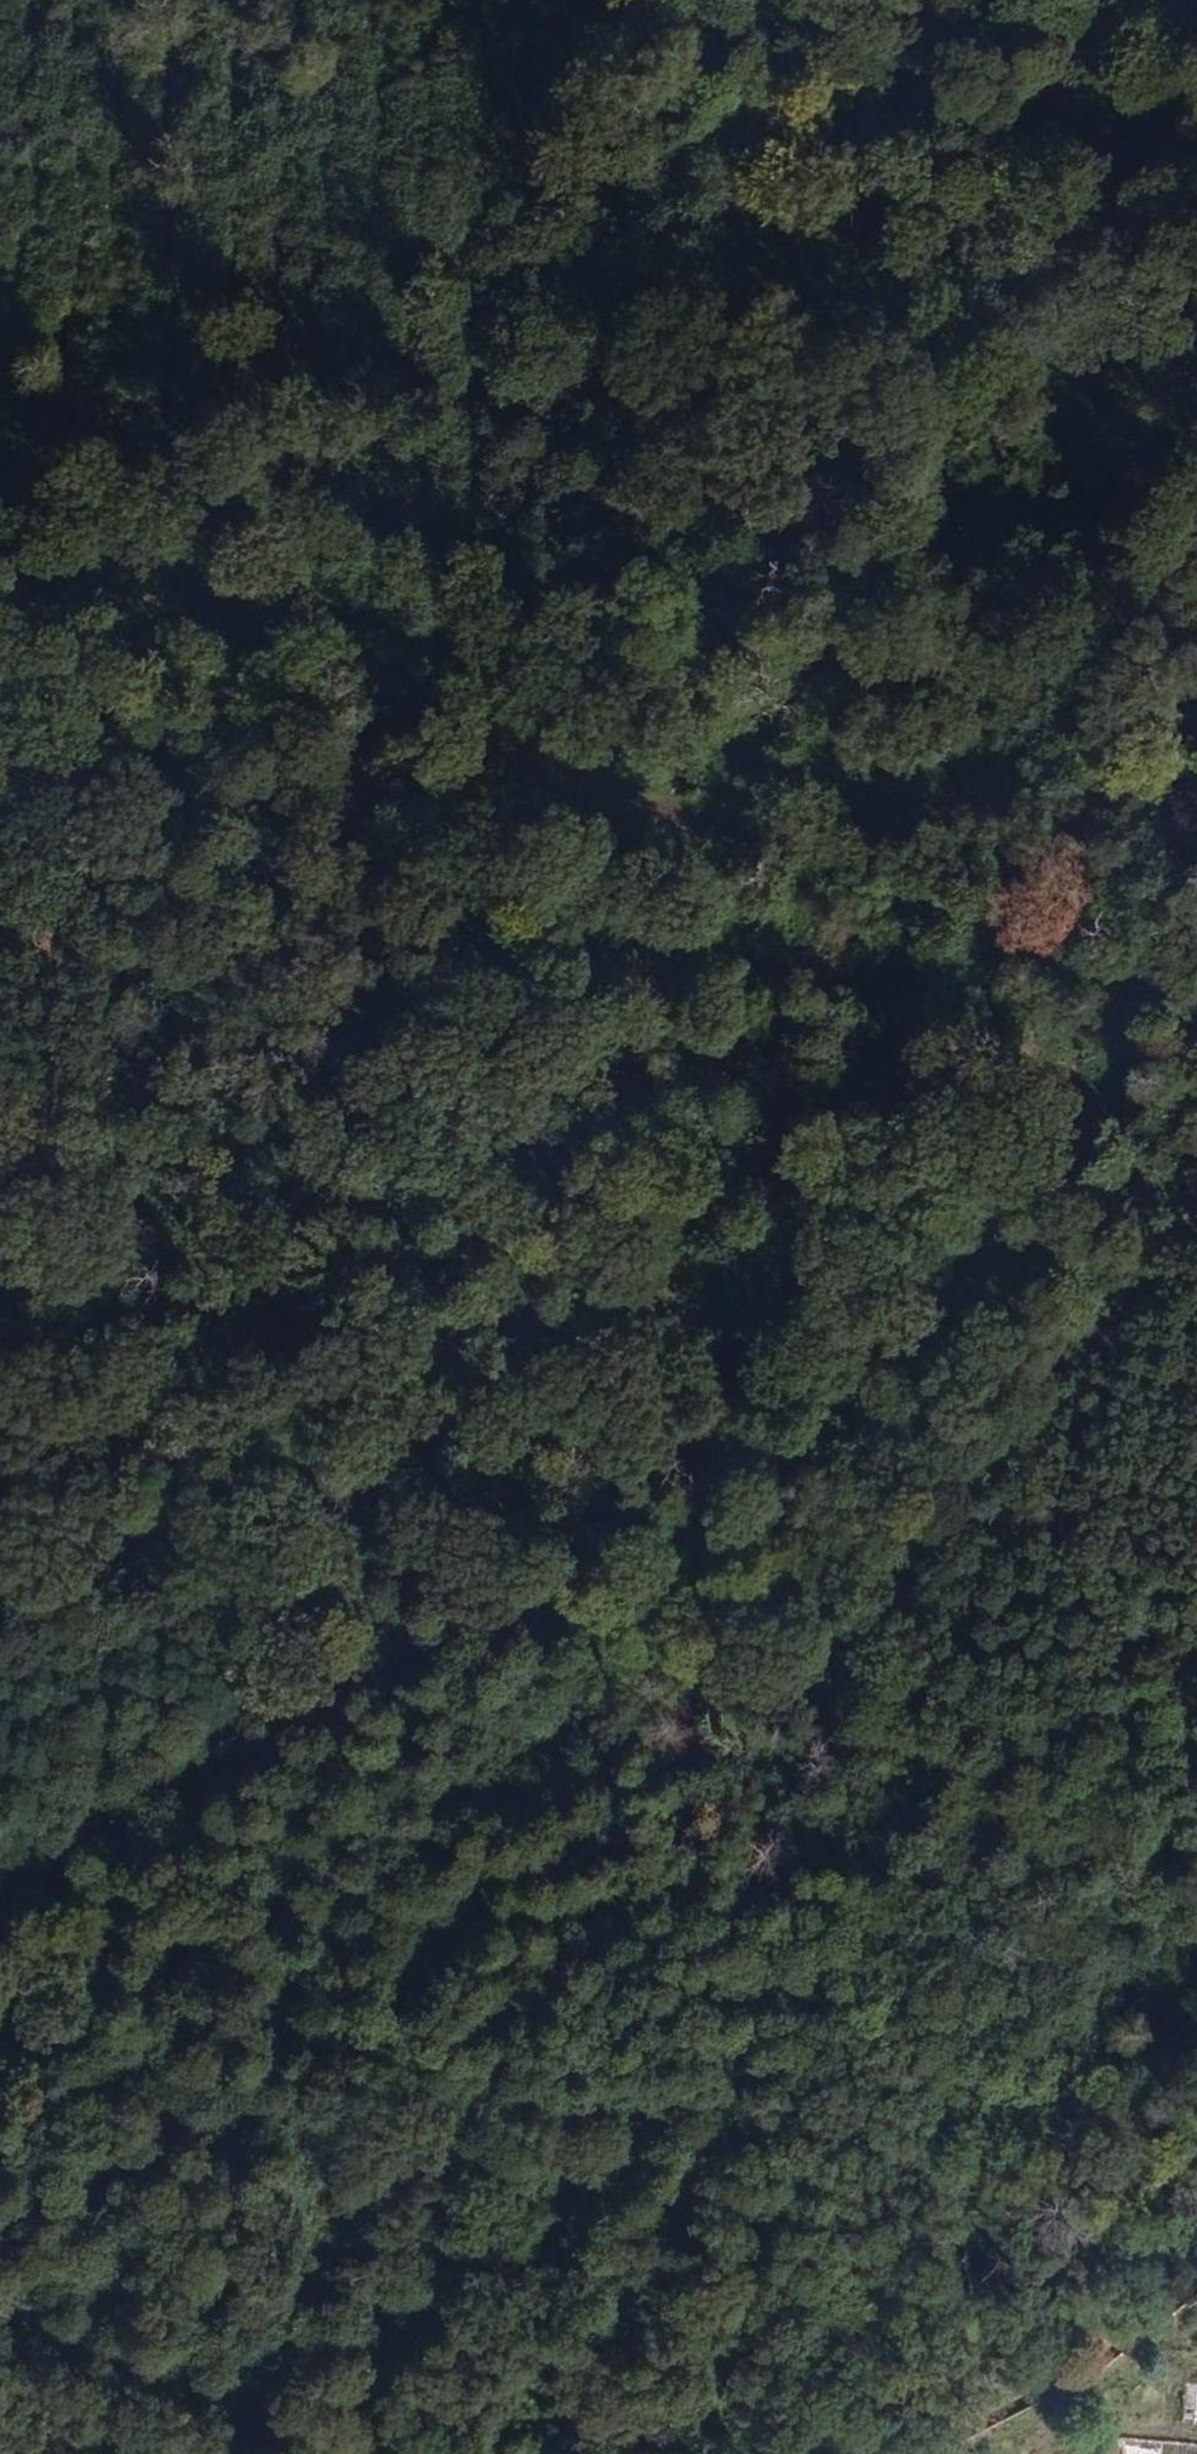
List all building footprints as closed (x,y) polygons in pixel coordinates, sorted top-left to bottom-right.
[(1165,2381),(1162,2419),(1196,2422),(1196,2383),(1165,2381)] [(1122,2453),(1163,2453),(1164,2441),(1122,2439),(1122,2453)]
